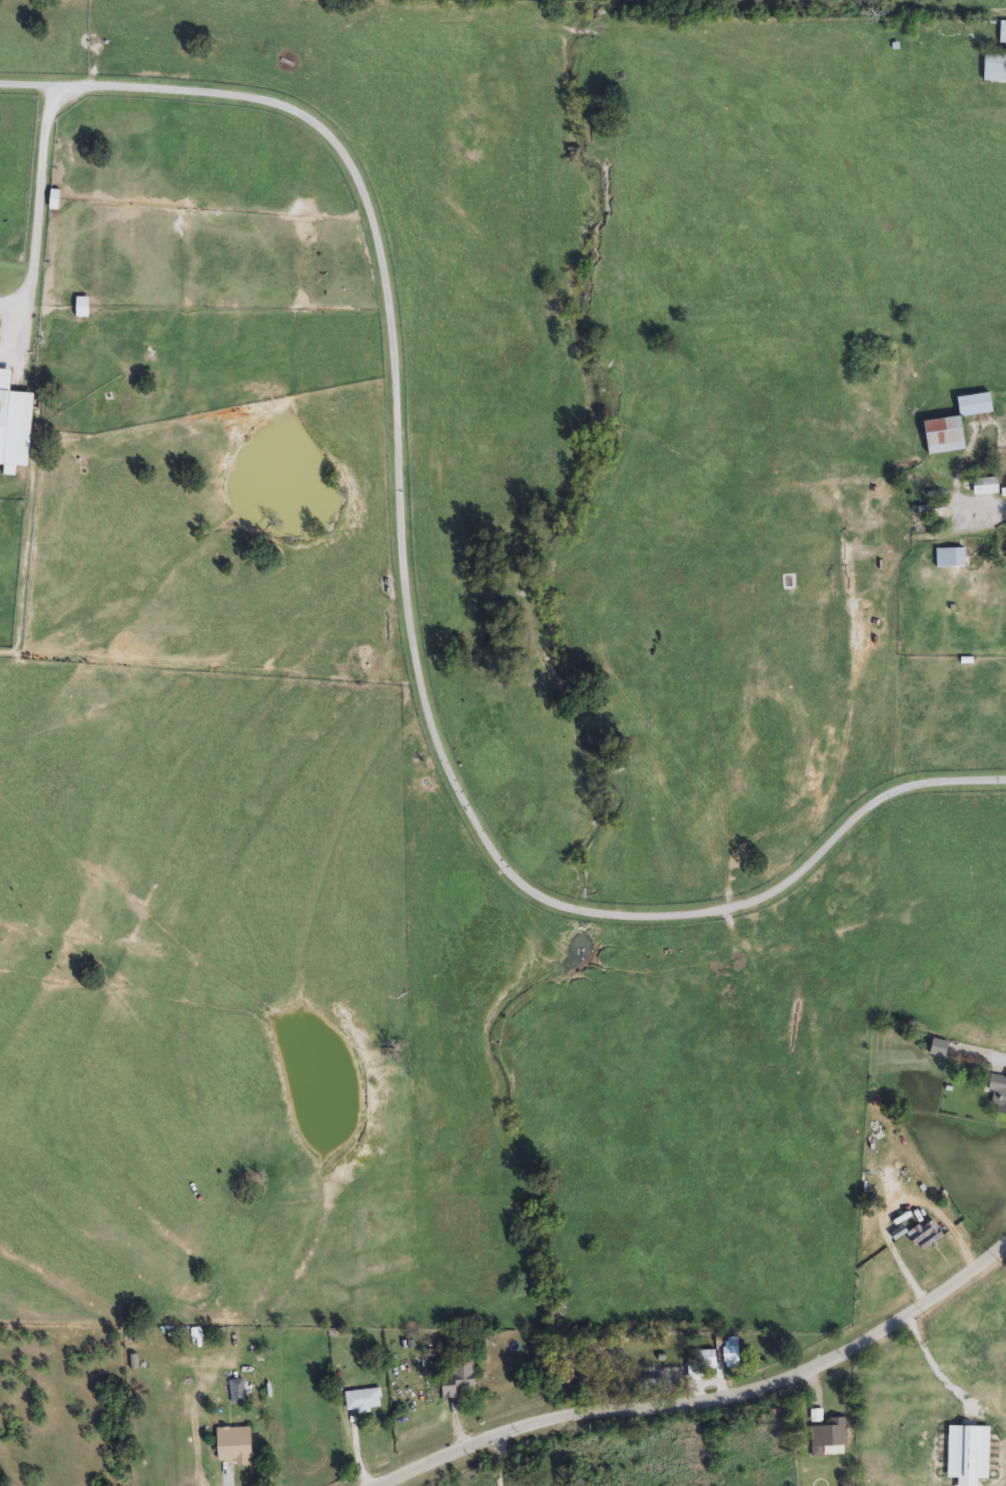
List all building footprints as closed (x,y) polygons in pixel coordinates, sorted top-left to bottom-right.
[(986,55),(1005,55),(1005,82),(986,82),(986,55)] [(32,467),(0,465),(0,368),(16,369),(14,392),(37,394),(32,467)] [(995,413),(965,417),(970,451),(933,456),(929,422),(963,418),(961,398),(993,394),(995,413)] [(978,494),(978,480),(1000,480),(1000,494),(978,494)] [(938,550),(967,550),(967,568),(938,568),(938,550)] [(948,1058),(931,1056),(933,1040),(950,1042),(948,1058)] [(993,1075),(1005,1077),(1005,1115),(986,1111),(993,1075)] [(726,1366),(725,1342),(741,1341),(742,1365),(726,1366)] [(478,1395),(440,1396),(439,1377),(454,1376),(453,1365),(477,1364),(478,1395)] [(232,1380),(248,1380),(248,1403),(232,1403),(232,1380)] [(384,1411),(348,1412),(348,1391),(383,1390),(384,1411)] [(823,1447),(824,1456),(813,1457),(811,1426),(829,1426),(829,1419),(847,1418),(848,1446),(823,1447)] [(980,1479),(980,1485),(960,1485),(960,1479),(949,1478),(950,1426),(991,1427),(990,1479),(980,1479)] [(255,1429),(255,1462),(220,1462),(220,1429),(255,1429)]
